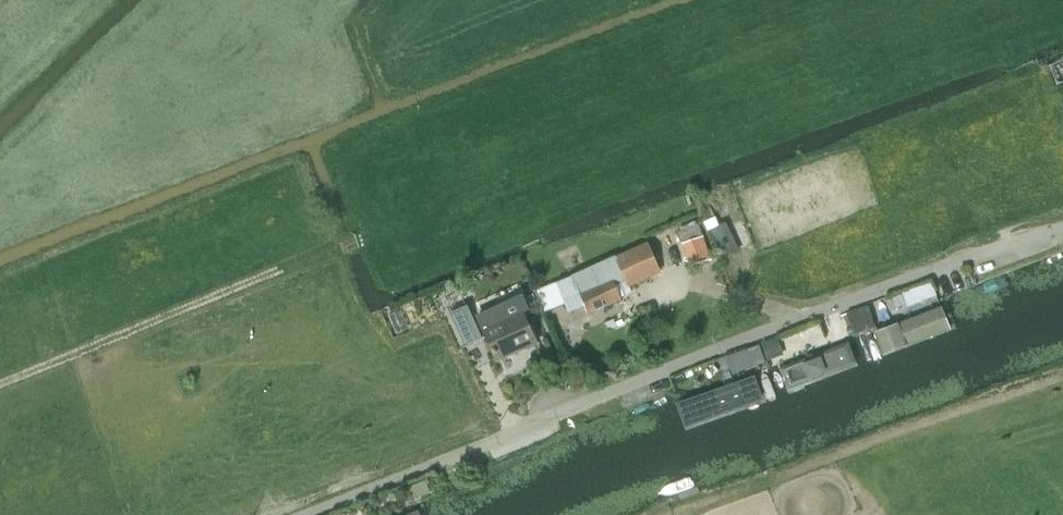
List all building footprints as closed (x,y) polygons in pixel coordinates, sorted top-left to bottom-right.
[(684,247),(691,267),(711,260),(704,239),(684,247)] [(602,265),(537,292),(547,313),(565,305),(561,297),(577,290),(583,304),(588,314),(621,300),(616,287),(626,284),(627,287),(662,273),(650,244),(602,265)] [(466,346),(482,339),(468,307),(452,315),(466,346)] [(875,325),(868,307),(848,314),(854,333),(875,325)] [(502,308),(478,318),(483,329),(497,363),(538,344),(523,311),(507,318),(502,308)] [(942,309),(872,335),(881,361),(951,335),(942,309)] [(747,349),(754,370),(767,365),(760,344),(747,349)] [(850,344),(778,371),(787,395),(859,368),(850,344)] [(757,376),(685,401),(692,420),(764,395),(757,376)] [(402,491),(407,503),(424,496),(419,484),(402,491)] [(423,504),(398,514),(427,514),(423,504)]
